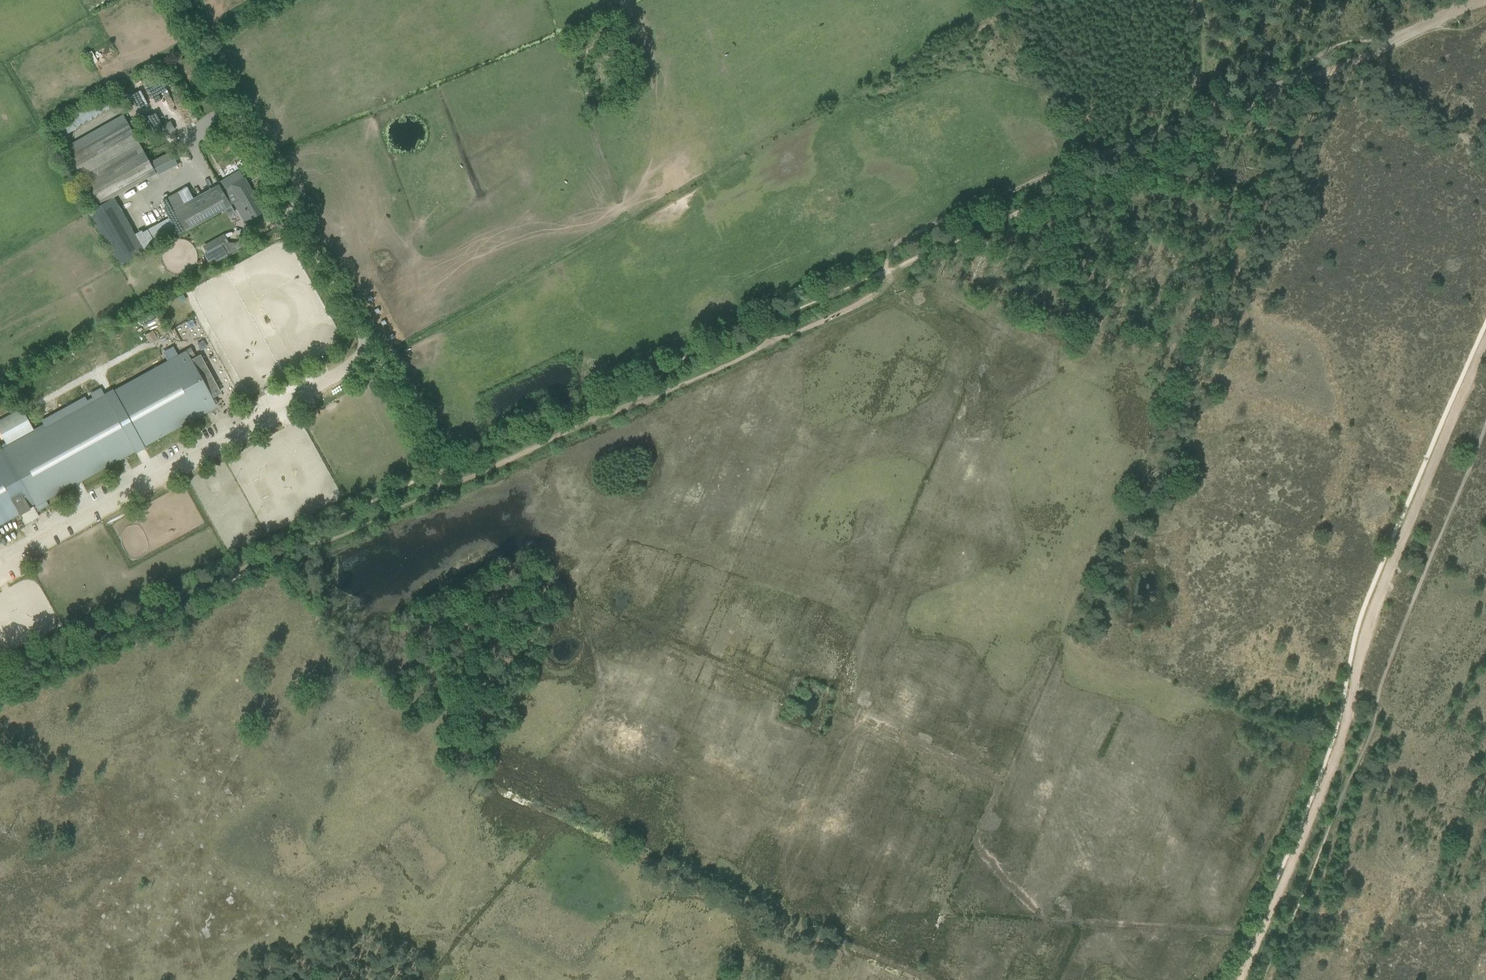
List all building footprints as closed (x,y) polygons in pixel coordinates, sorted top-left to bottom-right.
[(141,109),(149,100),(131,84),(123,93),(141,109)] [(158,112),(145,115),(147,127),(160,124),(158,112)] [(96,129),(67,142),(89,188),(146,162),(150,170),(151,169),(124,113),(105,122),(104,118),(93,124),(96,129)] [(224,156),(227,154),(235,149),(227,134),(218,139),(215,141),(224,156)] [(170,151),(151,160),(157,174),(177,165),(170,151)] [(234,164),(223,171),(227,179),(239,172),(234,164)] [(223,184),(234,203),(252,192),(241,173),(223,184)] [(194,199),(190,192),(187,187),(167,198),(186,232),(232,206),(227,197),(214,204),(207,192),(194,199)] [(263,211),(252,192),(234,203),(245,222),(263,211)] [(165,218),(134,234),(114,196),(87,210),(114,262),(172,232),(165,218)] [(224,234),(203,246),(207,254),(208,254),(210,257),(217,253),(214,249),(228,242),(224,234)] [(148,342),(156,339),(152,329),(144,333),(148,342)] [(111,392),(43,429),(41,425),(33,430),(21,408),(0,420),(0,434),(6,444),(2,446),(3,448),(0,449),(0,525),(19,515),(25,525),(39,517),(33,507),(150,442),(215,407),(185,350),(120,387),(111,392)] [(134,465),(126,469),(129,474),(136,469),(134,465)]
